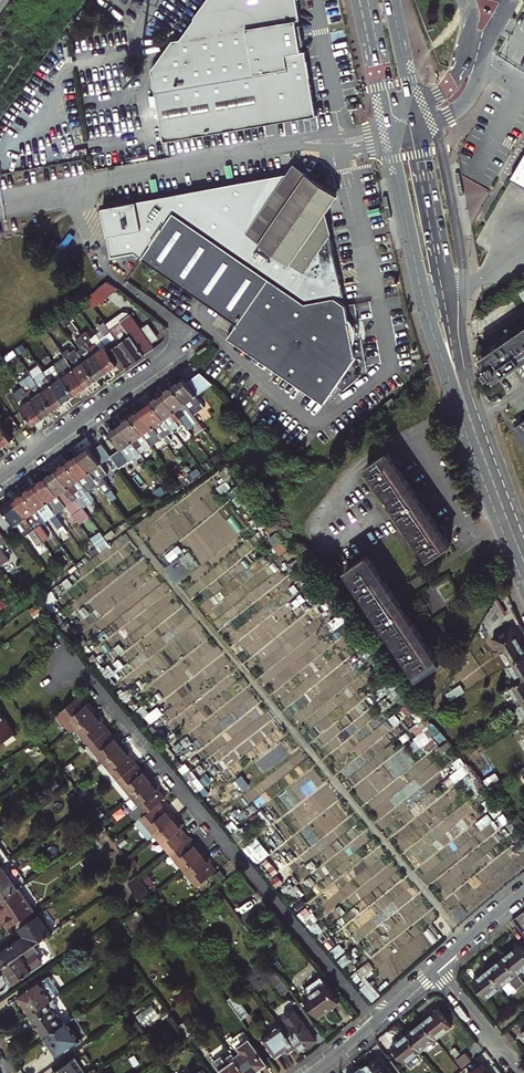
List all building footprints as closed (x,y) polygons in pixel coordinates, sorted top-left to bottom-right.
[(159,76),(221,0),(203,0),(202,1),(200,1),(187,19),(187,22),(171,41),(165,43),(167,54),(156,56),(158,69),(144,71),(147,90),(159,76)] [(159,76),(167,86),(231,130),(307,119),(298,54),(293,55),(288,23),(293,22),(290,20),(288,8),(290,6),(290,0),(221,0),(159,76)] [(159,76),(147,90),(148,95),(138,97),(140,108),(149,106),(167,86),(159,76)] [(167,86),(149,106),(155,141),(231,130),(167,86)] [(514,177),(523,182),(523,158),(514,177)] [(305,303),(336,298),(344,285),(333,277),(341,265),(329,257),(336,245),(325,237),(333,225),(316,213),(327,197),(278,163),(252,200),(222,179),(191,224),(305,303)] [(454,172),(456,184),(458,195),(462,194),(462,192),(460,183),(459,174),(458,172),(456,172),(454,172)] [(346,305),(336,298),(305,303),(191,224),(173,212),(141,258),(237,324),(228,337),(324,404),(356,358),(346,305)] [(87,297),(94,307),(104,299),(97,289),(87,297)] [(66,312),(72,320),(82,312),(76,304),(66,312)] [(121,321),(112,309),(101,316),(105,321),(134,362),(155,347),(131,315),(121,321)] [(124,369),(134,362),(105,321),(99,326),(102,330),(98,334),(101,338),(119,362),(124,369)] [(34,334),(41,344),(52,336),(45,326),(34,334)] [(83,335),(109,370),(119,362),(101,338),(98,340),(95,336),(92,338),(85,329),(81,332),(83,335)] [(480,359),(486,368),(483,370),(487,377),(490,375),(493,380),(523,358),(523,329),(480,359)] [(98,377),(109,370),(83,335),(73,342),(78,349),(98,377)] [(87,385),(98,377),(78,349),(73,352),(71,349),(65,353),(66,356),(87,385)] [(56,363),(77,393),(87,385),(66,356),(56,363)] [(45,371),(66,400),(77,393),(56,363),(50,368),(44,359),(39,363),(45,371)] [(35,378),(55,408),(66,400),(45,371),(35,378)] [(173,385),(194,414),(206,406),(198,395),(215,383),(203,372),(189,382),(185,377),(173,385)] [(20,382),(45,415),(55,408),(35,378),(31,374),(20,382)] [(34,423),(45,415),(20,382),(16,385),(19,390),(12,394),(17,400),(31,420),(34,423)] [(173,385),(163,393),(189,428),(199,421),(194,414),(173,385)] [(152,400),(174,430),(179,426),(188,439),(194,435),(189,428),(163,393),(152,400)] [(391,397),(382,405),(387,411),(397,403),(391,397)] [(26,424),(31,420),(17,400),(11,404),(26,424)] [(168,434),(174,430),(152,400),(142,408),(167,443),(172,439),(168,434)] [(156,451),(167,443),(142,408),(131,416),(152,445),(156,451)] [(11,434),(17,429),(6,413),(0,417),(0,419),(11,434)] [(152,445),(131,416),(121,423),(141,452),(147,461),(153,457),(147,449),(152,445)] [(11,434),(0,419),(0,444),(2,446),(13,438),(11,434)] [(514,428),(523,443),(523,422),(514,428)] [(137,455),(141,452),(121,423),(110,431),(113,436),(122,448),(123,449),(127,446),(132,452),(134,450),(137,455)] [(122,448),(113,436),(106,441),(115,453),(122,448)] [(103,488),(109,484),(104,478),(108,475),(101,465),(112,456),(102,443),(93,450),(90,445),(79,454),(99,483),(101,485),(103,488)] [(214,464),(225,456),(216,445),(206,452),(214,464)] [(451,546),(387,452),(368,465),(432,559),(451,546)] [(68,461),(89,491),(90,492),(101,485),(99,483),(79,454),(68,461)] [(68,461),(57,469),(83,506),(86,509),(97,501),(90,492),(89,491),(68,461)] [(83,506),(57,469),(46,476),(68,506),(76,518),(86,509),(83,506)] [(57,513),(68,506),(46,476),(36,484),(57,513)] [(57,513),(36,484),(25,492),(46,521),(51,518),(62,533),(68,529),(57,513)] [(36,528),(46,521),(25,492),(14,499),(36,528)] [(36,528),(14,499),(4,507),(25,536),(29,533),(37,544),(44,539),(36,528)] [(10,558),(0,546),(7,540),(0,530),(0,565),(10,558)] [(378,572),(367,555),(347,568),(420,677),(439,664),(428,647),(423,639),(406,614),(401,606),(383,580),(378,572)] [(383,580),(387,577),(381,570),(378,572),(383,580)] [(483,622),(490,634),(504,614),(496,601),(483,622)] [(406,614),(409,611),(404,604),(401,606),(406,614)] [(523,658),(523,649),(511,627),(493,638),(509,666),(523,658)] [(428,647),(431,645),(426,637),(423,639),(428,647)] [(509,666),(519,683),(523,680),(523,658),(509,666)] [(523,703),(523,680),(519,683),(509,689),(519,706),(523,703)] [(70,728),(76,724),(96,708),(88,698),(86,700),(80,693),(57,712),(70,728)] [(152,721),(164,712),(159,705),(146,715),(152,721)] [(76,724),(90,741),(108,726),(101,718),(103,716),(96,708),(76,724)] [(16,736),(0,713),(0,742),(2,741),(5,744),(16,736)] [(90,741),(104,757),(124,741),(116,732),(114,734),(108,726),(90,741)] [(421,745),(432,737),(426,729),(415,736),(421,745)] [(118,774),(135,760),(128,752),(131,750),(124,741),(104,757),(118,774)] [(132,792),(152,775),(144,766),(142,768),(135,760),(118,774),(132,792)] [(486,786),(498,779),(494,773),(482,779),(486,786)] [(128,796),(132,792),(118,774),(113,779),(128,796)] [(159,799),(164,795),(157,786),(159,784),(152,775),(132,792),(147,809),(159,799)] [(150,836),(156,831),(176,815),(168,806),(166,808),(159,799),(147,809),(135,818),(150,836)] [(170,848),(188,834),(181,825),(183,824),(176,815),(156,831),(170,848)] [(170,848),(185,866),(205,850),(198,841),(196,843),(188,834),(170,848)] [(109,835),(109,853),(117,853),(118,835),(109,835)] [(199,883),(215,870),(217,869),(210,860),(212,858),(205,850),(185,866),(199,883)] [(22,885),(15,874),(19,871),(11,859),(5,864),(0,867),(0,900),(16,889),(22,885)] [(223,879),(227,875),(221,868),(217,872),(223,879)] [(152,871),(144,874),(149,888),(157,885),(152,871)] [(127,880),(143,902),(154,895),(153,893),(139,874),(138,873),(127,880)] [(31,912),(16,889),(0,900),(0,912),(5,919),(0,923),(5,930),(31,912)] [(32,945),(53,930),(41,912),(20,927),(22,930),(21,936),(0,951),(0,961),(3,965),(32,945)] [(512,921),(517,927),(522,934),(523,932),(523,912),(512,921)] [(523,969),(523,950),(519,944),(504,956),(518,974),(523,969)] [(3,965),(14,982),(40,964),(32,945),(3,965)] [(502,986),(518,974),(504,956),(489,969),(502,986)] [(487,997),(502,986),(489,969),(474,981),(487,997)] [(282,994),(289,989),(276,970),(269,975),(282,994)] [(318,1016),(339,1001),(320,976),(303,988),(308,995),(304,998),(318,1016)] [(30,1015),(48,1003),(61,993),(49,977),(42,982),(40,980),(17,996),(30,1015)] [(242,1017),(249,1011),(236,993),(229,998),(242,1017)] [(45,1037),(65,1023),(58,1014),(56,1015),(48,1003),(30,1015),(45,1037)] [(299,1051),(316,1039),(294,1009),(289,1008),(284,1012),(284,1016),(288,1023),(282,1027),(296,1047),(299,1051)] [(437,1039),(452,1026),(439,1009),(424,1022),(437,1039)] [(45,1037),(58,1054),(87,1035),(74,1017),(65,1023),(45,1037)] [(191,1037),(198,1032),(188,1017),(180,1022),(191,1037)] [(422,1051),(437,1039),(424,1022),(408,1034),(422,1051)] [(289,1052),(296,1047),(282,1027),(280,1024),(261,1037),(276,1056),(286,1048),(289,1052)] [(406,1063),(422,1051),(408,1034),(393,1047),(406,1063)] [(267,1063),(249,1039),(239,1046),(243,1051),(236,1056),(248,1072),(252,1072),(267,1063)] [(236,1056),(233,1053),(226,1058),(223,1053),(221,1054),(222,1055),(212,1062),(221,1072),(248,1072),(236,1056)] [(460,1069),(470,1061),(464,1053),(454,1061),(460,1069)] [(378,1055),(363,1066),(368,1072),(391,1072),(378,1055)] [(74,1057),(51,1072),(52,1072),(85,1072),(74,1057)] [(482,1063),(470,1072),(490,1072),(482,1063)]
